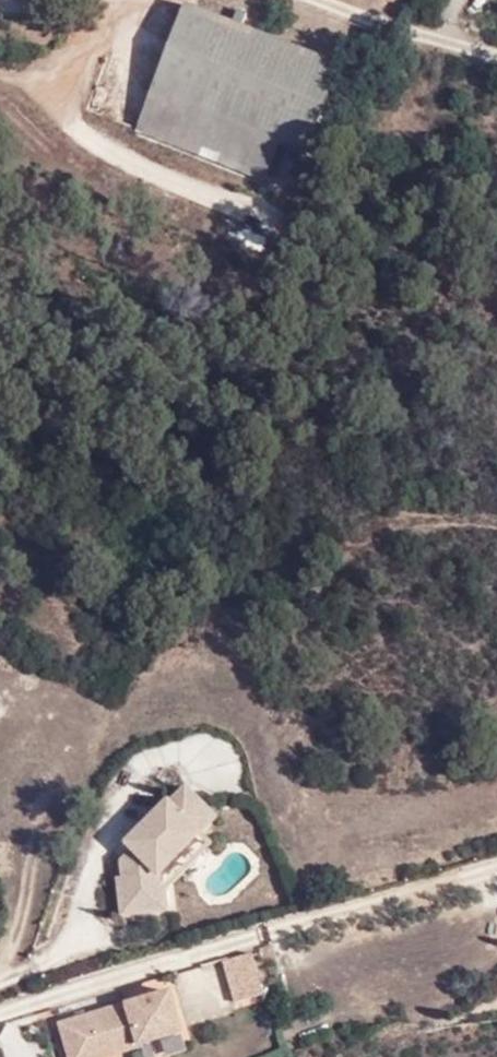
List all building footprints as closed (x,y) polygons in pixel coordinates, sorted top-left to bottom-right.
[(282,141),(281,143),(305,153),(338,65),(184,4),(151,88),(282,141)] [(266,178),(281,143),(282,141),(151,88),(136,127),(266,178)] [(138,922),(167,897),(156,884),(225,825),(190,785),(122,842),(132,854),(102,880),(138,922)] [(264,992),(253,951),(223,960),(234,1001),(264,992)] [(171,987),(59,1020),(69,1056),(107,1056),(185,1034),(171,987)]
